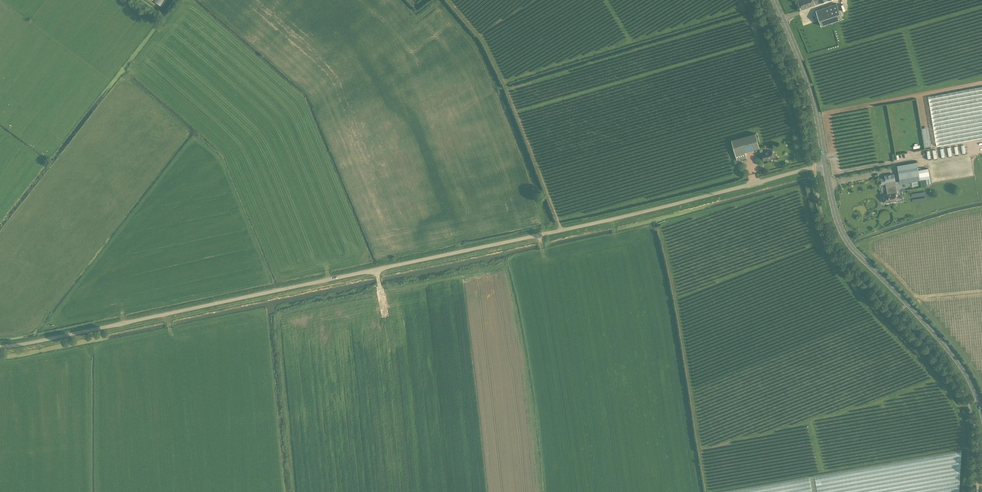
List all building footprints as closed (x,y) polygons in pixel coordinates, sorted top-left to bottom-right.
[(798,0),(801,9),(815,4),(820,3),(828,0),(798,0)] [(821,26),(842,18),(837,3),(816,10),(821,26)] [(756,133),(732,140),(737,159),(747,157),(745,151),(760,148),(756,133)] [(774,155),(773,152),(772,152),(772,150),(761,153),(763,160),(774,158),(773,156),(774,155)] [(898,173),(900,183),(920,180),(921,187),(926,186),(926,185),(925,180),(922,180),(922,179),(926,179),(927,184),(931,183),(928,168),(918,170),(917,162),(897,165),(898,173)] [(882,184),(886,184),(888,194),(884,195),(885,203),(897,201),(896,194),(897,194),(894,174),(885,175),(885,177),(881,178),(882,184)]
